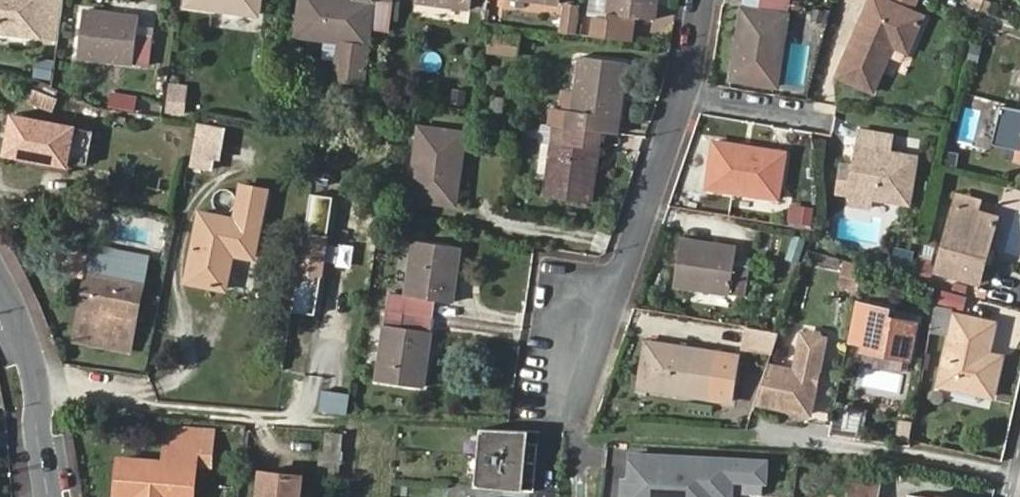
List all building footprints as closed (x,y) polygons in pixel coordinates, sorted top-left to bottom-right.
[(38,36),(56,38),(61,0),(0,0),(0,31),(38,36)] [(186,5),(257,14),(259,0),(186,0),(186,5)] [(295,35),(339,41),(334,78),(362,81),(372,0),(301,0),(295,35)] [(416,1),(470,9),(471,0),(416,0),(416,1)] [(599,9),(608,10),(609,0),(589,0),(589,6),(599,9)] [(599,9),(596,33),(629,38),(633,13),(652,15),(654,0),(609,0),(608,10),(599,9)] [(730,81),(779,88),(791,0),(743,0),(730,81)] [(862,26),(870,28),(866,38),(859,36),(843,82),(879,93),(894,47),(910,52),(923,15),(880,0),(871,0),(862,26)] [(135,15),(85,10),(79,55),(149,64),(151,36),(134,33),(135,15)] [(823,12),(814,10),(811,21),(820,23),(823,12)] [(563,20),(562,31),(571,33),(572,21),(563,20)] [(870,28),(862,26),(859,36),(866,38),(870,28)] [(518,59),(523,37),(492,30),(487,51),(518,59)] [(579,56),(570,128),(601,132),(617,133),(626,63),(579,56)] [(169,109),(184,110),(186,88),(171,87),(169,109)] [(57,101),(32,90),(27,103),(52,113),(57,101)] [(136,95),(111,92),(109,106),(134,110),(136,95)] [(87,163),(93,131),(13,116),(6,151),(66,163),(66,159),(87,163)] [(990,158),(998,132),(957,119),(949,146),(990,158)] [(215,158),(222,126),(197,123),(191,154),(215,158)] [(601,132),(570,128),(554,124),(545,195),(592,201),(601,132)] [(454,202),(463,134),(420,128),(410,197),(454,202)] [(851,193),(872,196),(909,202),(916,157),(891,153),(893,136),(861,131),(858,148),(856,166),(855,171),(844,170),(840,192),(851,193)] [(784,152),(713,142),(707,185),(778,196),(784,152)] [(245,185),(238,220),(201,212),(188,280),(225,287),(232,254),(253,258),(266,189),(245,185)] [(871,206),(872,196),(851,193),(850,203),(871,206)] [(957,196),(954,207),(974,212),(977,201),(957,196)] [(811,226),(814,206),(790,203),(787,221),(811,226)] [(954,207),(942,254),(951,257),(948,268),(981,277),(996,218),(974,212),(954,207)] [(378,222),(376,238),(384,239),(386,224),(378,222)] [(735,246),(682,238),(675,286),(746,295),(749,266),(733,263),(735,246)] [(387,293),(385,309),(433,315),(435,299),(452,302),(459,249),(411,242),(403,296),(387,293)] [(908,270),(911,255),(897,251),(893,266),(908,270)] [(113,261),(107,260),(92,257),(77,339),(127,349),(145,257),(115,252),(113,261)] [(951,257),(942,254),(939,266),(948,268),(951,257)] [(838,287),(857,291),(860,273),(842,268),(838,287)] [(962,311),(967,297),(940,289),(935,303),(962,311)] [(888,316),(889,311),(870,307),(863,351),(907,359),(913,322),(888,316)] [(946,335),(951,312),(937,308),(932,331),(946,335)] [(433,315),(385,309),(374,378),(422,386),(433,315)] [(1008,323),(1019,324),(1019,311),(1008,311),(1008,323)] [(987,355),(993,324),(955,316),(940,385),(992,396),(1000,358),(987,355)] [(772,352),(779,332),(747,327),(744,348),(772,352)] [(767,368),(754,406),(809,416),(814,388),(812,385),(814,377),(817,376),(823,341),(820,341),(817,334),(811,334),(805,337),(803,337),(795,374),(767,368)] [(639,387),(709,396),(731,399),(738,356),(715,353),(645,343),(639,387)] [(537,479),(541,443),(529,442),(530,430),(507,429),(482,428),(477,485),(525,489),(526,478),(537,479)] [(167,429),(164,463),(119,459),(115,496),(192,496),(197,432),(167,429)] [(630,453),(629,479),(622,479),(621,496),(730,496),(731,480),(765,482),(766,460),(630,453)] [(259,496),(297,496),(299,476),(262,472),(259,496)] [(851,479),(848,496),(876,496),(878,484),(851,479)]
